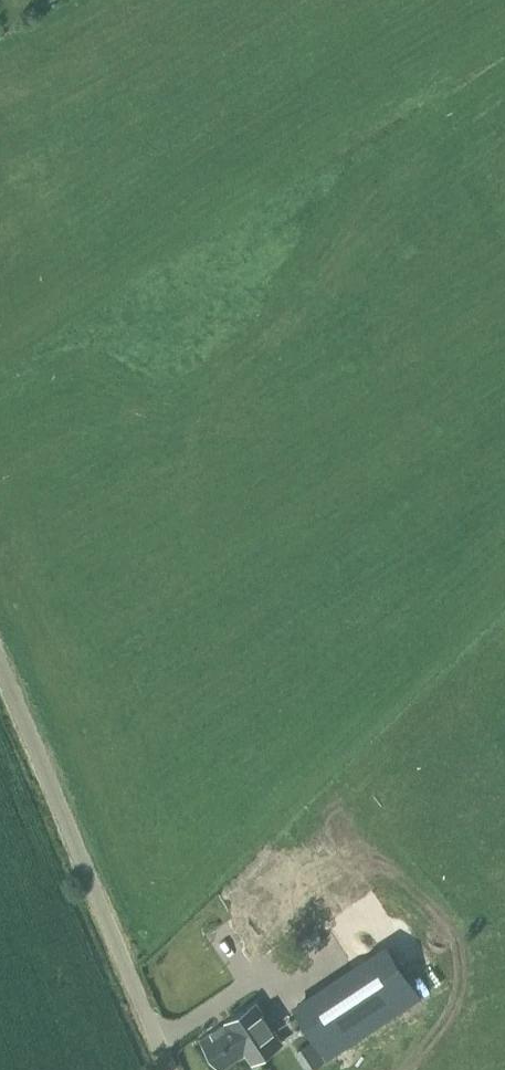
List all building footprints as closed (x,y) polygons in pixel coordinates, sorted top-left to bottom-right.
[(216,921),(240,961),(301,926),(278,886),(216,921)] [(390,947),(296,1008),(328,1057),(346,1046),(422,996),(408,975),(390,947)] [(224,1025),(203,1039),(222,1068),(242,1054),(251,1066),(277,1048),(250,1006),(224,1023),(224,1025)] [(325,1059),(313,1041),(298,1051),(310,1069),(325,1059)]
